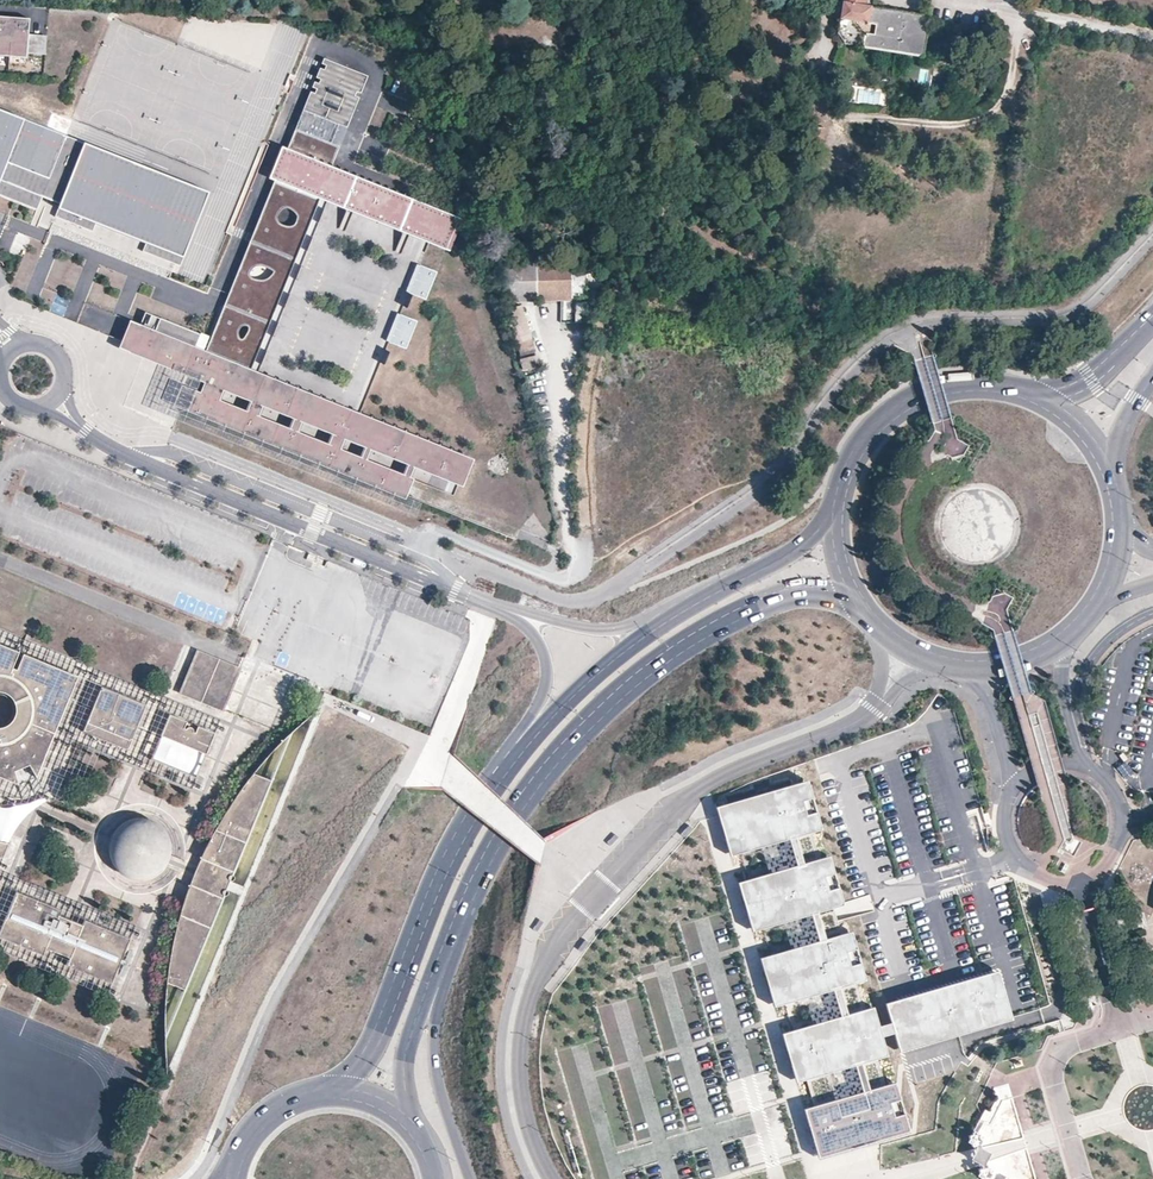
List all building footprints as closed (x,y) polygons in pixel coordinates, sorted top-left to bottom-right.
[(838,33),(845,43),(862,46),(862,47),(923,56),(930,17),(864,5),(864,0),(843,0),(838,33)] [(0,15),(0,53),(26,55),(26,51),(27,31),(28,17),(0,15)] [(45,32),(27,31),(26,51),(44,52),(45,32)] [(194,335),(139,312),(134,324),(124,320),(116,339),(115,341),(206,377),(237,390),(246,369),(318,192),(430,237),(440,213),(377,188),(327,167),(335,147),(323,142),(331,123),(342,128),(363,77),(319,59),(218,307),(200,352),(189,347),(194,335)] [(37,209),(42,197),(60,204),(55,217),(93,232),(96,223),(146,243),(143,251),(180,266),(209,193),(65,135),(0,110),(0,194),(37,209)] [(580,268),(580,260),(503,264),(505,300),(570,297),(569,269),(580,268)] [(427,302),(438,272),(417,265),(406,294),(427,302)] [(587,295),(584,268),(580,268),(569,269),(570,297),(587,295)] [(584,320),(583,303),(576,303),(576,321),(584,320)] [(530,338),(519,305),(504,309),(517,353),(531,349),(527,339),(530,338)] [(397,314),(386,343),(407,351),(418,322),(397,314)] [(535,358),(521,361),(524,373),(538,369),(535,358)] [(237,390),(206,377),(200,393),(404,476),(409,466),(397,461),(400,455),(348,434),(356,414),(246,369),(237,390)] [(200,393),(181,385),(175,401),(185,405),(398,492),(404,476),(200,393)] [(361,416),(356,414),(348,434),(400,455),(397,461),(409,466),(455,485),(466,458),(361,416)] [(433,647),(433,633),(424,633),(423,646),(433,647)] [(14,771),(29,764),(36,777),(77,676),(23,654),(17,669),(12,668),(18,652),(0,644),(0,777),(18,784),(14,771)] [(197,650),(179,694),(221,712),(239,668),(197,650)] [(117,742),(118,745),(128,749),(146,705),(102,687),(84,731),(94,735),(95,734),(98,733),(101,732),(104,732),(106,732),(109,732),(110,733),(112,734),(115,737),(116,740),(117,742)] [(184,728),(186,721),(170,715),(162,736),(206,754),(214,733),(198,726),(195,733),(192,731),(192,730),(191,728),(190,727),(189,727),(188,728),(186,729),(184,728)] [(115,746),(118,745),(117,742),(116,740),(115,737),(112,734),(110,733),(109,732),(106,732),(104,732),(101,732),(98,733),(95,734),(94,735),(96,738),(99,739),(101,741),(104,743),(106,744),(108,745),(110,745),(113,746),(115,746)] [(162,740),(158,752),(191,764),(195,752),(162,740)] [(233,875),(271,781),(253,773),(250,776),(248,779),(245,782),(242,787),(238,792),(234,798),(230,803),(227,809),(224,814),(220,820),(217,826),(214,832),(211,838),(208,843),(205,848),(203,852),(201,856),(200,858),(196,868),(195,871),(193,876),(189,885),(188,891),(185,899),(183,905),(181,912),(179,917),(178,923),(176,932),(174,939),(173,946),(172,951),(170,958),(169,964),(169,967),(168,972),(168,976),(167,982),(185,990),(224,895),(225,896),(226,895),(227,895),(228,894),(228,893),(228,892),(227,891),(227,890),(230,881),(231,881),(232,881),(233,881),(234,881),(234,880),(235,879),(235,878),(235,877),(235,876),(234,876),(234,875),(233,875)] [(807,789),(733,810),(744,848),(754,845),(763,874),(751,877),(765,925),(779,921),(788,949),(776,953),(790,1001),(803,997),(812,1026),(800,1029),(813,1076),(824,1072),(832,1100),(820,1104),(832,1144),(905,1123),(893,1083),(879,1087),(871,1058),(883,1055),(878,1038),(875,1028),(871,1012),(858,1016),(849,982),(861,979),(848,935),(835,939),(826,907),(839,903),(826,857),(814,861),(805,831),(818,827),(807,789)] [(183,859),(169,853),(169,852),(170,850),(170,847),(170,844),(169,841),(168,838),(167,836),(166,833),(162,828),(160,825),(158,823),(154,821),(151,819),(147,818),(143,817),(139,817),(136,817),(133,817),(130,818),(128,819),(125,820),(122,822),(119,824),(117,826),(115,828),(113,831),(111,834),(109,839),(108,843),(108,848),(108,851),(109,855),(110,859),(112,863),(114,866),(117,869),(121,872),(124,875),(128,876),(133,878),(137,878),(143,878),(148,877),(153,875),(156,873),(161,869),(164,866),(178,871),(179,870),(182,865),(183,860),(183,859)] [(2,858),(8,844),(5,843),(0,842),(0,857),(2,858)] [(0,931),(0,937),(42,955),(45,948),(68,958),(66,964),(110,983),(129,939),(85,921),(83,925),(72,921),(59,915),(61,910),(16,892),(0,931)] [(998,974),(890,1005),(895,1022),(898,1033),(904,1053),(1011,1022),(1009,1014),(998,974)] [(748,999),(736,1003),(743,1025),(754,1021),(748,999)] [(895,1022),(875,1028),(878,1038),(898,1033),(895,1022)] [(1011,1098),(1007,1084),(994,1088),(996,1096),(990,1110),(985,1107),(974,1129),(976,1130),(977,1132),(978,1131),(984,1119),(990,1123),(1002,1100),(1011,1098)] [(981,1146),(980,1142),(983,1141),(982,1138),(983,1138),(985,1135),(982,1134),(981,1134),(980,1131),(978,1131),(977,1132),(976,1130),(974,1129),(972,1131),(973,1133),(969,1133),(970,1137),(969,1137),(968,1140),(970,1141),(971,1141),(972,1144),(976,1143),(977,1147),(971,1157),(981,1163),(982,1166),(979,1167),(980,1170),(979,1171),(977,1174),(980,1175),(981,1175),(982,1178),(985,1178),(987,1178),(989,1178),(990,1177),(990,1176),(991,1176),(993,1175),(992,1172),(993,1171),(995,1169),(992,1167),(991,1168),(990,1164),(987,1165),(986,1161),(991,1151),(981,1146)]
